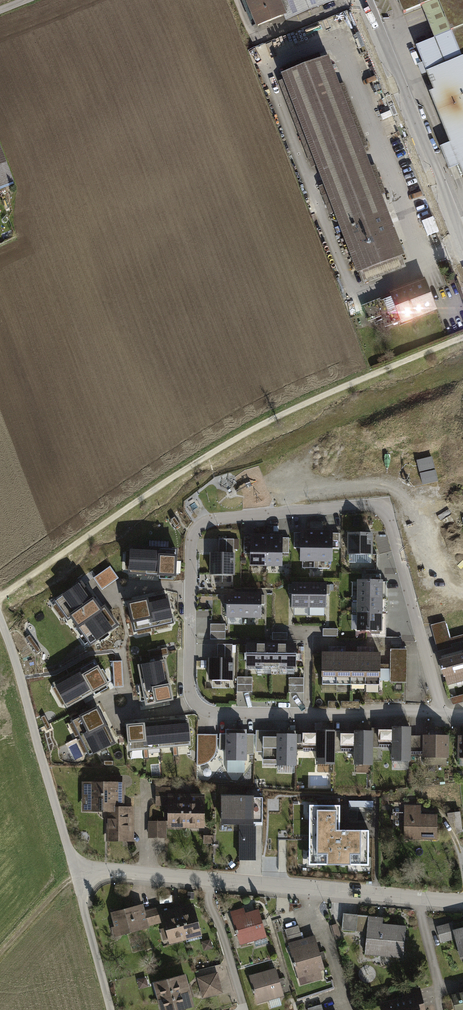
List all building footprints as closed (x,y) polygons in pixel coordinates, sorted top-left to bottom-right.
[(257,26),(285,15),(287,20),(334,2),(334,0),(246,0),(257,26)] [(405,16),(422,10),(433,38),(414,45),(453,140),(439,146),(449,171),(462,166),(462,0),(399,0),(405,16)] [(329,58),(282,75),(358,273),(404,256),(329,58)] [(13,182),(0,145),(0,187),(13,182)] [(433,213),(422,218),(429,234),(440,229),(433,213)] [(423,281),(392,293),(393,295),(363,307),(368,321),(388,313),(392,324),(402,320),(402,322),(434,310),(423,281)] [(423,483),(439,479),(434,455),(417,459),(423,483)] [(315,533),(292,533),(292,548),(298,548),(298,562),(315,562),(315,533)] [(337,533),(315,533),(315,562),(329,562),(329,550),(337,550),(337,533)] [(370,534),(345,534),(345,556),(370,556),(370,534)] [(264,537),(242,537),(242,554),(248,554),(247,567),(263,567),(264,537)] [(287,538),(264,537),(263,567),(279,567),(280,554),(286,554),(287,538)] [(216,554),(208,554),(208,576),(232,576),(233,538),(216,538),(216,554)] [(143,551),(125,550),(124,577),(141,577),(143,551)] [(170,551),(143,551),(141,577),(169,578),(170,551)] [(95,575),(103,588),(120,577),(112,564),(95,575)] [(380,581),(355,581),(355,598),(379,599),(380,581)] [(307,585),(286,584),(286,594),(289,594),(289,608),(307,608),(307,585)] [(327,585),(307,585),(307,608),(323,608),(323,595),(327,595),(327,585)] [(69,591),(46,606),(62,628),(84,613),(69,591)] [(242,595),(221,595),(221,603),(223,603),(223,619),(241,619),(242,595)] [(262,595),(242,595),(241,619),(258,619),(258,605),(262,605),(262,595)] [(158,597),(142,601),(148,627),(165,623),(158,597)] [(379,599),(355,598),(354,613),(379,614),(379,599)] [(142,601),(125,605),(131,631),(148,627),(142,601)] [(90,609),(68,624),(83,646),(105,631),(90,609)] [(379,614),(354,613),(354,631),(379,632),(379,614)] [(448,620),(433,623),(438,650),(452,647),(448,620)] [(223,624),(208,624),(207,638),(223,639),(223,624)] [(268,644),(244,643),(243,667),(268,668),(268,644)] [(293,644),(268,644),(268,668),(293,668),(293,644)] [(215,658),(206,658),(206,681),(230,681),(231,645),(215,645),(215,658)] [(327,653),(319,653),(319,692),(334,693),(334,647),(327,647),(327,653)] [(343,647),(334,647),(334,693),(348,693),(349,653),(343,653),(343,647)] [(355,653),(349,653),(348,693),(363,693),(363,647),(355,647),(355,653)] [(371,647),(363,647),(363,693),(378,693),(378,653),(371,653),(371,647)] [(403,650),(388,650),(389,683),(404,682),(403,650)] [(438,660),(445,686),(462,682),(462,658),(462,654),(438,660)] [(162,657),(133,662),(141,705),(171,699),(162,657)] [(115,686),(125,685),(123,659),(114,659),(115,686)] [(81,667),(59,682),(74,704),(96,689),(81,667)] [(250,677),(235,677),(235,692),(250,692),(250,677)] [(301,678),(286,678),(286,693),(301,693),(301,678)] [(59,682),(45,691),(59,714),(74,704),(59,682)] [(449,698),(451,705),(462,702),(462,695),(449,698)] [(95,726),(86,712),(63,726),(72,740),(95,726)] [(178,718),(161,720),(164,747),(181,745),(178,718)] [(161,720),(144,722),(147,749),(164,747),(161,720)] [(144,722),(127,724),(130,751),(147,749),(144,722)] [(127,724),(110,726),(113,753),(130,751),(127,724)] [(104,741),(95,726),(72,740),(81,755),(104,741)] [(413,729),(395,729),(395,733),(375,733),(375,743),(395,743),(395,762),(413,762),(413,729)] [(337,732),(319,732),(319,736),(298,736),(298,747),(319,747),(319,765),(337,765),(337,747),(337,735),(337,732)] [(375,733),(357,732),(357,735),(337,735),(337,747),(357,747),(356,766),(374,766),(375,733)] [(431,737),(413,737),(413,750),(425,750),(425,758),(451,759),(451,737),(441,737),(441,732),(431,732),(431,737)] [(199,764),(204,763),(204,751),(210,751),(210,735),(198,735),(199,764)] [(245,735),(227,735),(227,759),(245,759),(245,752),(254,752),(254,738),(245,738),(245,735)] [(298,736),(279,736),(279,738),(256,738),(256,750),(264,750),(264,759),(279,759),(279,767),(298,767),(298,747),(298,736)] [(110,784),(84,784),(83,812),(110,812),(109,841),(133,841),(133,808),(124,808),(125,785),(122,785),(122,777),(110,778),(110,784)] [(174,797),(174,789),(157,789),(158,805),(170,805),(170,797),(174,797)] [(188,797),(171,797),(171,828),(188,827),(188,797)] [(205,797),(188,797),(188,828),(205,827),(205,797)] [(253,799),(226,799),(226,822),(241,822),(241,842),(257,842),(257,823),(253,823),(253,799)] [(340,805),(310,805),(309,864),(368,865),(369,830),(340,830),(340,805)] [(422,806),(407,805),(407,839),(437,840),(437,816),(422,815),(422,806)] [(449,814),(450,821),(458,833),(462,830),(462,829),(461,812),(449,814)] [(397,822),(404,823),(405,814),(398,813),(397,822)] [(166,838),(167,822),(150,822),(149,838),(166,838)] [(257,860),(257,842),(241,842),(241,860),(257,860)] [(191,903),(177,907),(184,937),(200,933),(195,912),(194,912),(191,903)] [(184,937),(177,907),(162,911),(160,905),(152,907),(156,923),(164,921),(170,941),(184,937)] [(144,908),(134,911),(133,906),(111,911),(112,917),(112,918),(113,923),(115,924),(117,934),(148,926),(148,925),(144,909),(144,908)] [(156,923),(152,907),(144,909),(148,925),(156,923)] [(244,907),(230,911),(240,943),(253,939),(255,946),(268,942),(257,907),(245,911),(244,907)] [(357,913),(343,912),(342,928),(356,929),(357,913)] [(383,916),(369,915),(365,952),(402,956),(405,925),(382,923),(383,916)] [(438,926),(442,941),(456,937),(462,958),(462,957),(462,925),(453,928),(451,922),(438,926)] [(337,923),(331,924),(335,938),(341,936),(337,923)] [(300,932),(298,925),(285,929),(287,936),(300,932)] [(302,938),(300,932),(287,936),(289,942),(302,938)] [(314,936),(289,943),(301,983),(321,977),(318,967),(323,966),(314,936)] [(275,967),(250,974),(258,1001),(282,994),(280,985),(285,983),(283,976),(278,978),(275,967)] [(217,972),(197,977),(200,986),(219,981),(217,972)] [(175,975),(153,981),(157,996),(187,989),(184,975),(175,977),(175,975)] [(219,981),(200,986),(202,996),(222,990),(219,981)] [(380,1003),(382,1009),(420,1009),(418,1001),(423,999),(420,986),(402,990),(404,997),(380,1003)] [(161,1009),(169,1009),(183,1006),(183,1005),(191,1003),(187,989),(157,996),(161,1009)] [(454,994),(458,1009),(462,1008),(462,991),(454,994)]
